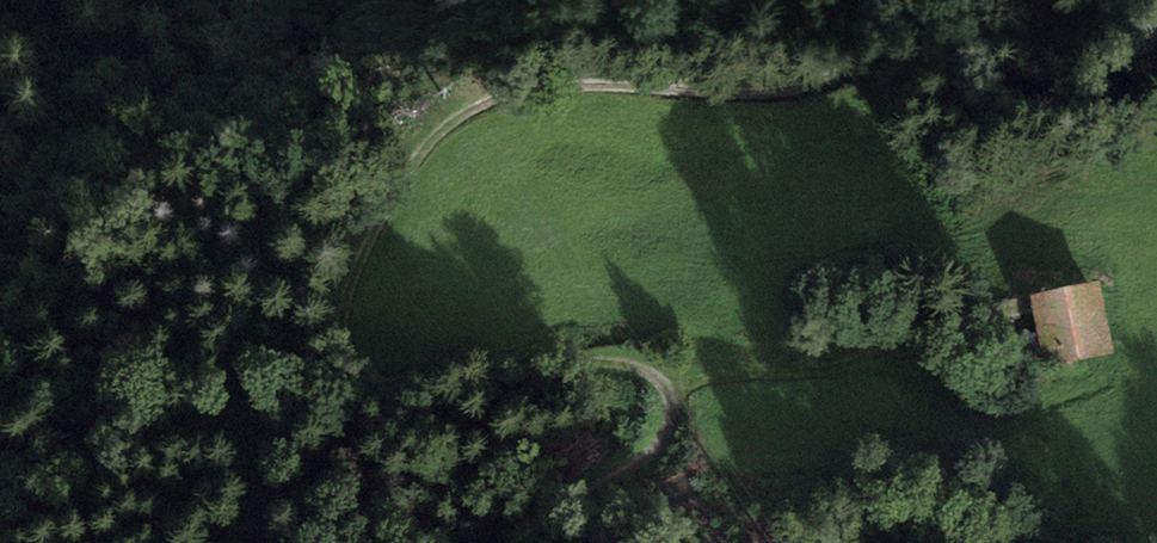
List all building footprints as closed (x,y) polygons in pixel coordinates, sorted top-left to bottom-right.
[(1088,294),(1009,305),(1017,372),(1097,362),(1088,294)]
